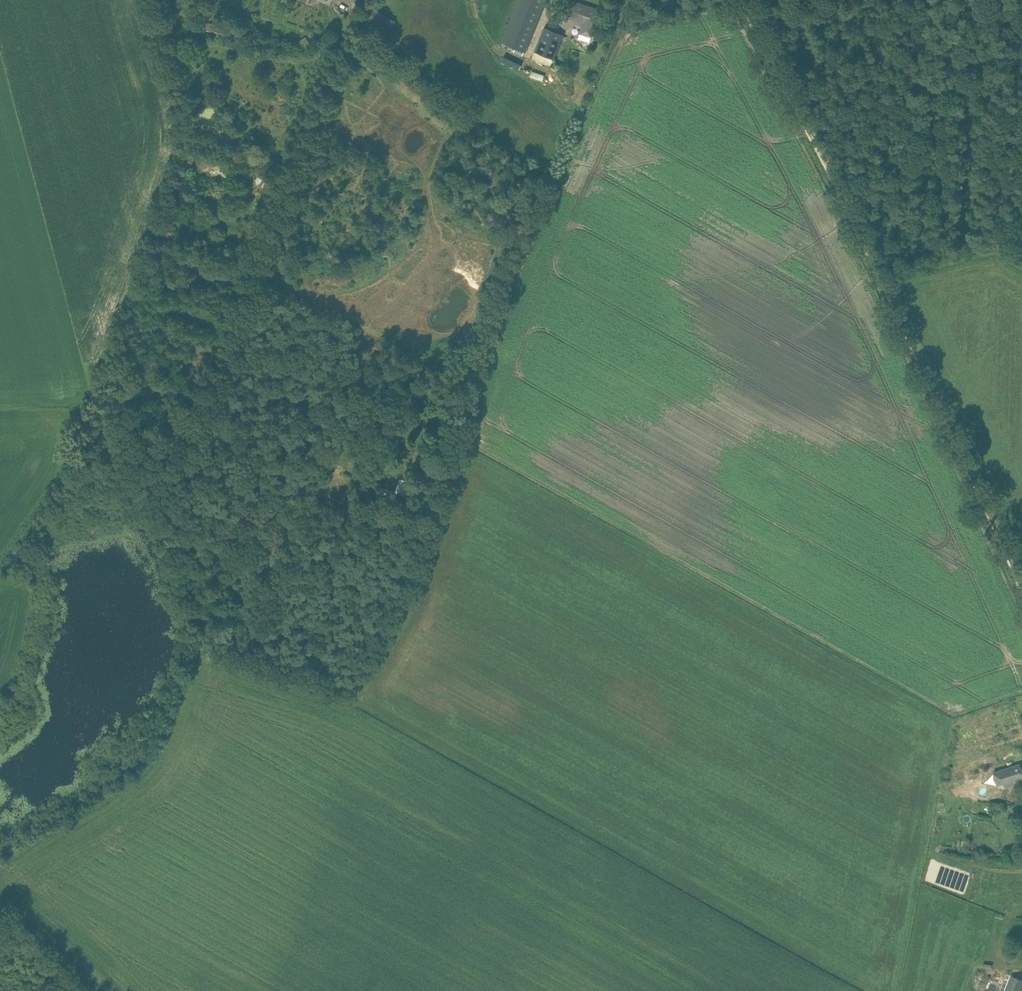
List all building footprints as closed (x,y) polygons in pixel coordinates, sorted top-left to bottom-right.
[(502,42),(525,51),(546,0),(519,0),(502,42)] [(567,16),(583,21),(579,33),(580,33),(578,39),(589,42),(591,37),(600,10),(572,1),(567,16)] [(532,59),(551,67),(555,60),(564,35),(544,28),(532,59)] [(430,475),(435,478),(442,462),(436,460),(430,475)] [(1004,784),(1005,788),(1021,783),(1021,770),(1020,763),(992,772),(997,786),(1004,784)] [(1021,987),(1021,980),(1011,975),(1005,990),(1020,990),(1021,987)]
